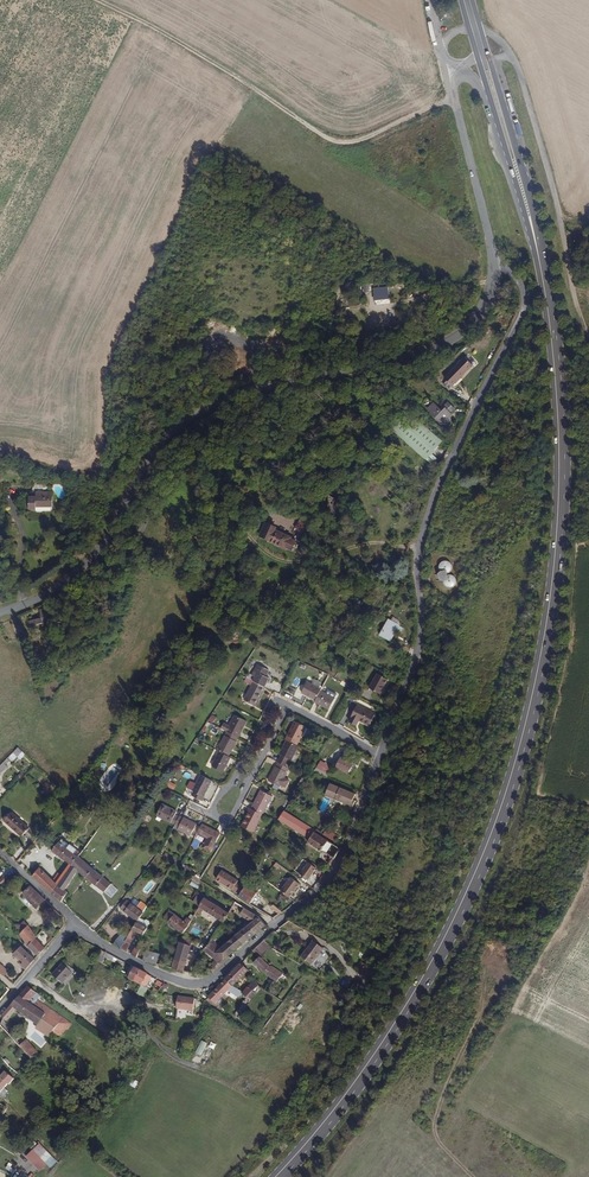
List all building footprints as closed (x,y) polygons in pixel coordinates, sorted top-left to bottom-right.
[(453,391),(476,366),(468,358),(448,380),(451,383),(448,387),(453,391)] [(517,394),(521,386),(516,383),(512,392),(517,394)] [(444,423),(450,416),(455,412),(448,405),(444,409),(446,410),(442,414),(440,412),(434,406),(428,412),(441,425),(440,426),(442,428),(445,425),(444,423)] [(442,441),(406,409),(389,428),(431,465),(437,459),(431,454),(442,441)] [(53,508),(52,493),(45,494),(45,498),(36,498),(36,499),(28,499),(28,513),(37,513),(37,509),(53,508)] [(299,532),(305,520),(300,518),(294,530),(299,532)] [(286,550),(290,539),(273,533),(269,544),(286,550)] [(450,574),(450,571),(449,568),(447,567),(444,566),(441,566),(439,567),(438,569),(437,572),(437,573),(437,575),(439,577),(438,579),(439,585),(441,585),(443,580),(444,579),(448,578),(449,576),(450,574)] [(455,586),(455,584),(454,581),(453,580),(451,579),(449,578),(448,578),(444,579),(443,580),(441,585),(442,587),(443,589),(445,591),(447,591),(450,591),(452,591),(454,589),(455,586)] [(48,624),(47,615),(49,615),(48,610),(46,610),(46,606),(40,607),(41,615),(28,617),(30,623),(36,622),(36,620),(42,619),(43,624),(48,624)] [(389,641),(395,630),(400,632),(402,628),(389,621),(380,636),(389,641)] [(403,651),(395,646),(392,651),(400,655),(403,651)] [(264,689),(269,679),(265,677),(268,672),(256,665),(252,672),(255,674),(254,677),(248,673),(244,679),(252,683),(264,689)] [(379,696),(388,681),(376,675),(368,691),(379,696)] [(254,707),(265,689),(264,689),(252,683),(242,701),(254,707)] [(315,702),(321,692),(321,690),(308,683),(301,695),(315,702)] [(335,701),(336,700),(321,692),(315,702),(314,704),(324,710),(325,709),(329,711),(330,710),(335,701)] [(338,715),(344,705),(335,701),(330,710),(338,715)] [(369,728),(374,716),(356,706),(350,716),(351,720),(349,724),(357,727),(359,724),(369,728)] [(238,738),(247,721),(234,714),(225,731),(226,731),(238,738)] [(296,746),(306,727),(294,720),(284,740),(287,741),(296,746)] [(229,757),(238,738),(226,731),(216,751),(218,752),(229,757)] [(291,761),(300,748),(296,746),(287,741),(280,754),(280,756),(277,762),(284,766),(288,760),(291,761)] [(12,761),(17,756),(21,759),(26,753),(17,746),(8,758),(12,761)] [(223,773),(231,758),(229,757),(218,752),(210,766),(223,773)] [(350,774),(354,764),(341,761),(337,768),(350,774)] [(288,768),(287,767),(284,766),(277,762),(266,781),(276,785),(279,786),(280,784),(284,777),(288,768)] [(327,779),(333,770),(322,763),(315,772),(327,779)] [(204,796),(212,781),(201,775),(196,785),(191,782),(187,789),(193,792),(191,795),(203,802),(206,797),(204,796)] [(357,797),(339,789),(328,784),(323,793),(353,809),(356,804),(354,802),(356,799),(357,797)] [(271,797),(259,790),(248,809),(260,816),(261,816),(271,797)] [(172,826),(177,816),(173,814),(174,812),(160,804),(153,816),(172,826)] [(260,816),(248,809),(247,808),(244,812),(246,813),(239,827),(251,833),(260,816)] [(27,826),(13,814),(5,822),(19,834),(27,826)] [(340,851),(283,814),(279,821),(304,838),(302,841),(334,861),(340,853),(340,851)] [(188,836),(195,824),(177,815),(177,816),(172,826),(171,828),(188,836)] [(211,849),(219,833),(201,823),(195,834),(204,839),(201,844),(211,849)] [(22,837),(30,829),(27,826),(19,834),(22,837)] [(339,838),(327,830),(323,837),(334,844),(339,838)] [(72,867),(78,858),(74,855),(68,849),(60,843),(57,846),(53,852),(72,867)] [(74,855),(76,851),(70,846),(68,849),(74,855)] [(91,881),(97,874),(94,871),(96,869),(92,866),(90,869),(78,858),(72,867),(65,876),(62,880),(58,886),(64,891),(79,872),(86,878),(83,881),(88,884),(90,881),(91,881)] [(306,881),(315,870),(308,864),(299,876),(306,881)] [(58,886),(40,869),(33,877),(46,890),(51,895),(58,886)] [(238,881),(222,871),(215,881),(232,891),(237,882),(238,881)] [(106,893),(112,885),(97,874),(91,881),(106,893)] [(10,880),(6,876),(1,881),(0,882),(0,884),(2,886),(10,880)] [(289,899),(299,885),(291,879),(281,892),(289,899)] [(242,885),(237,882),(232,891),(237,894),(242,885)] [(199,895),(188,886),(189,884),(187,883),(180,893),(193,903),(199,895)] [(27,900),(35,891),(30,886),(22,894),(24,897),(27,900)] [(60,902),(67,893),(64,891),(58,886),(51,895),(60,902)] [(251,903),(257,895),(245,888),(239,897),(250,904),(250,905),(252,906),(253,904),(251,903)] [(46,901),(35,891),(27,900),(32,904),(38,910),(46,901)] [(199,907),(204,899),(199,895),(193,903),(199,907)] [(223,924),(235,906),(230,902),(223,912),(210,903),(212,899),(207,895),(204,899),(199,907),(196,913),(200,916),(203,910),(223,924)] [(29,907),(32,904),(27,900),(24,897),(22,901),(29,907)] [(139,921),(147,909),(134,901),(131,905),(128,903),(122,911),(125,912),(139,921)] [(274,919),(283,913),(273,905),(269,902),(267,905),(271,907),(266,915),(274,919)] [(186,923),(166,908),(160,916),(183,935),(190,927),(189,924),(191,922),(188,920),(186,923)] [(246,941),(266,926),(260,918),(246,910),(242,916),(253,924),(240,934),(246,941)] [(144,936),(149,928),(139,922),(131,934),(121,950),(126,953),(138,932),(144,936)] [(195,944),(201,935),(190,927),(183,935),(195,944)] [(236,949),(243,944),(236,937),(235,938),(221,927),(215,936),(222,940),(219,943),(214,939),(210,944),(228,957),(236,949)] [(28,947),(35,939),(25,928),(21,932),(19,931),(17,932),(28,947)] [(121,950),(131,934),(126,932),(123,936),(120,940),(118,939),(113,946),(120,951),(121,950)] [(273,949),(283,940),(274,933),(264,941),(273,949)] [(246,941),(240,934),(236,937),(243,944),(246,941)] [(44,948),(35,939),(28,947),(37,956),(44,948)] [(310,964),(322,947),(312,940),(300,957),(310,964)] [(274,950),(273,949),(264,941),(252,952),(260,957),(263,960),(274,950)] [(183,972),(192,947),(180,943),(171,969),(183,972)] [(228,957),(210,944),(205,952),(221,964),(228,957)] [(34,960),(19,946),(12,953),(24,965),(23,967),(26,970),(34,960)] [(136,958),(140,949),(137,948),(135,948),(131,955),(136,958)] [(102,964),(107,954),(101,951),(97,961),(102,964)] [(155,965),(158,955),(145,952),(142,961),(144,962),(155,965)] [(284,975),(270,965),(269,966),(263,960),(260,957),(253,965),(265,974),(278,982),(284,975)] [(4,977),(8,972),(0,964),(0,974),(4,977)] [(62,984),(72,973),(71,971),(66,967),(62,964),(52,976),(62,984)] [(140,985),(146,975),(126,964),(121,974),(129,978),(129,980),(140,985)] [(236,984),(248,973),(239,965),(225,980),(233,987),(236,984)] [(13,985),(21,976),(17,972),(9,982),(13,985)] [(214,1005),(233,987),(225,980),(207,999),(214,1005)] [(253,999),(261,989),(256,982),(246,993),(242,991),(240,993),(250,1002),(253,999)] [(242,991),(236,984),(233,987),(240,993),(242,991)] [(141,985),(137,993),(144,996),(147,988),(141,985)] [(72,1023),(37,999),(31,1006),(28,1003),(33,997),(36,993),(28,986),(3,1015),(3,1016),(3,1018),(8,1021),(17,1011),(51,1034),(53,1032),(57,1035),(58,1036),(61,1035),(64,1034),(72,1023)] [(31,1006),(37,999),(33,997),(28,1003),(31,1006)] [(182,1012),(183,999),(177,998),(175,1011),(182,1012)] [(192,1014),(194,1002),(193,1000),(183,999),(182,1012),(192,1014)] [(46,1042),(33,1031),(27,1038),(39,1049),(46,1042)] [(18,1044),(21,1041),(17,1037),(16,1038),(9,1033),(8,1034),(18,1044)] [(194,1052),(201,1055),(207,1042),(200,1039),(194,1052)] [(35,1050),(25,1040),(19,1045),(30,1056),(35,1050)] [(8,1082),(9,1083),(14,1077),(5,1069),(0,1075),(0,1092),(8,1082)] [(25,1157),(39,1170),(47,1162),(50,1165),(56,1159),(38,1143),(25,1157)]
